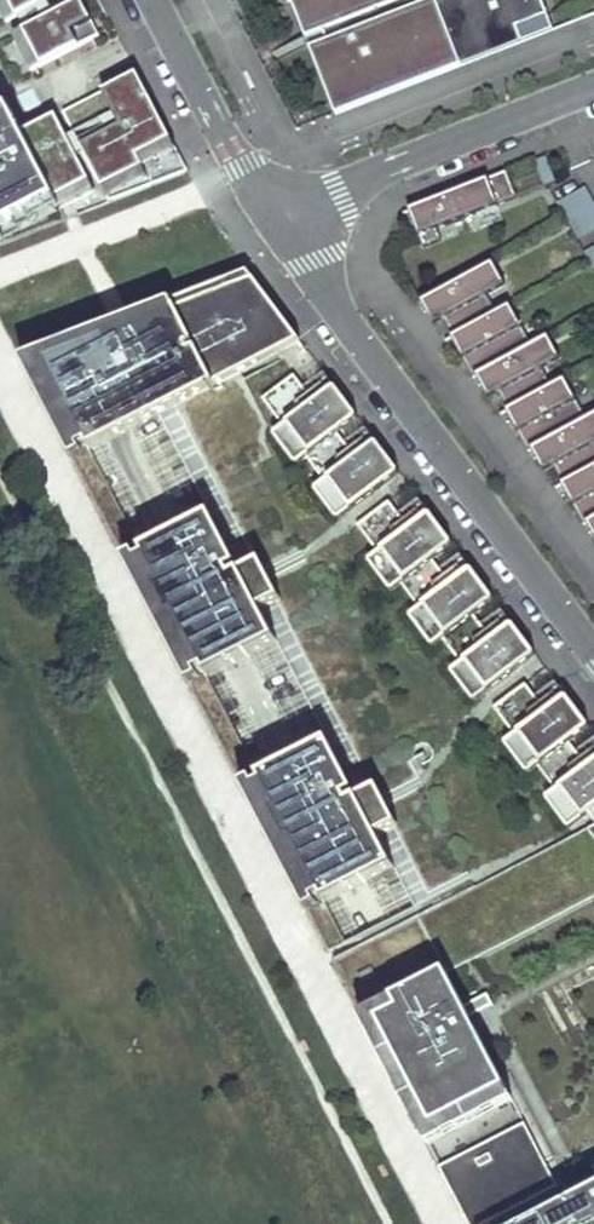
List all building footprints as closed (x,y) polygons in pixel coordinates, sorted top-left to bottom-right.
[(6,23),(17,17),(46,2),(51,0),(0,0),(0,12),(6,23)] [(305,39),(322,32),(327,41),(309,48),(335,115),(553,30),(541,0),(290,0),(305,39)] [(81,2),(54,15),(24,31),(12,37),(30,72),(99,36),(81,2)] [(46,2),(17,17),(24,31),(54,15),(46,2)] [(137,76),(63,114),(96,177),(104,173),(111,175),(117,178),(121,178),(132,178),(139,177),(147,175),(156,171),(163,167),(165,166),(180,159),(153,106),(137,76)] [(0,115),(0,230),(56,200),(60,207),(78,198),(40,125),(22,135),(9,110),(0,115)] [(96,194),(89,181),(96,177),(63,114),(40,125),(78,198),(60,207),(56,200),(0,230),(0,243),(96,194)] [(557,181),(547,155),(536,160),(546,186),(557,181)] [(104,173),(96,177),(109,203),(188,172),(180,159),(165,166),(163,167),(156,171),(147,175),(139,177),(132,178),(121,178),(117,178),(111,175),(104,173)] [(438,228),(518,197),(508,171),(416,207),(420,217),(413,220),(424,248),(443,241),(438,228)] [(586,186),(558,201),(568,221),(593,207),(593,201),(586,186)] [(420,217),(416,207),(410,209),(413,220),(420,217)] [(568,221),(579,241),(593,233),(593,207),(568,221)] [(593,259),(593,246),(584,251),(590,261),(593,259)] [(505,286),(492,263),(471,274),(484,297),(505,286)] [(74,459),(91,449),(46,362),(253,281),(248,273),(22,361),(74,459)] [(452,336),(460,332),(492,315),(492,314),(493,314),(484,297),(471,274),(430,296),(438,311),(443,319),(452,336)] [(253,281),(46,362),(91,449),(299,341),(253,281)] [(438,311),(430,296),(420,302),(433,325),(443,319),(438,311)] [(521,350),(524,349),(514,331),(521,327),(509,305),(493,314),(492,314),(492,315),(460,332),(464,340),(469,350),(460,355),(473,378),(475,377),(475,376),(486,370),(522,351),(521,350)] [(531,345),(521,327),(514,331),(524,349),(529,346),(531,345)] [(464,340),(460,332),(452,336),(450,337),(460,355),(469,350),(464,340)] [(562,358),(550,334),(531,345),(529,346),(542,369),(562,358)] [(508,410),(515,406),(547,388),(551,386),(542,369),(529,346),(524,349),(521,350),(522,351),(486,370),(495,386),(499,393),(508,410)] [(495,386),(486,370),(475,376),(475,377),(488,399),(499,393),(495,386)] [(530,449),(542,443),(577,424),(576,423),(580,422),(570,404),(576,400),(564,378),(551,386),(547,388),(515,406),(521,418),(526,426),(517,431),(528,451),(530,450),(530,449)] [(359,526),(389,503),(369,477),(348,449),(327,421),(306,393),(276,415),(297,443),(284,453),(304,481),(318,471),(339,499),(325,509),(345,536),(359,526)] [(586,418),(576,400),(570,404),(580,422),(585,419),(586,418)] [(327,421),(348,449),(369,432),(349,405),(327,421)] [(521,418),(515,406),(508,410),(506,411),(517,431),(526,426),(521,418)] [(586,418),(585,419),(593,436),(593,414),(586,418)] [(571,479),(593,466),(593,436),(585,419),(580,422),(576,423),(577,424),(542,443),(548,455),(553,466),(562,483),(563,483),(571,479)] [(548,455),(542,443),(530,449),(530,450),(543,472),(553,466),(548,455)] [(369,477),(389,503),(411,488),(390,460),(369,477)] [(593,518),(593,466),(571,479),(575,487),(581,499),(572,503),(584,524),(586,524),(585,523),(586,522),(593,518)] [(575,487),(571,479),(563,483),(562,483),(561,483),(572,503),(581,499),(575,487)] [(470,702),(513,669),(493,642),(472,614),(452,587),(431,559),(410,531),(389,503),(359,526),(380,554),(367,564),(387,592),(401,582),(422,610),(408,620),(428,647),(442,637),(463,665),(449,675),(470,702)] [(410,531),(431,559),(453,543),(432,516),(410,531)] [(237,567),(211,517),(144,552),(160,583),(155,585),(171,617),(176,614),(209,675),(275,640),(259,610),(280,599),(261,563),(233,578),(229,571),(237,567)] [(586,522),(593,537),(593,518),(586,522)] [(160,583),(144,552),(126,561),(190,686),(209,675),(176,614),(171,617),(155,585),(160,583)] [(452,587),(472,614),(494,598),(473,571),(452,587)] [(515,626),(493,642),(513,669),(535,654),(515,626)] [(593,818),(593,777),(588,769),(567,742),(547,714),(526,686),(496,708),(516,736),(503,747),(523,775),(537,764),(558,792),(544,802),(565,829),(589,812),(593,818)] [(568,698),(547,714),(567,742),(589,726),(568,698)] [(294,840),(326,901),(392,866),(377,836),(396,825),(378,789),(350,804),(346,797),(354,793),(328,743),(262,778),(278,809),(272,812),(288,842),(294,840)] [(278,809),(262,778),(243,786),(308,912),(326,901),(294,840),(288,842),(272,812),(278,809)] [(316,930),(326,950),(344,940),(335,921),(316,930)] [(372,967),(358,974),(362,981),(375,974),(372,967)] [(480,1011),(474,1000),(464,1006),(446,972),(394,999),(401,1009),(379,1021),(434,1127),(507,1089),(469,1016),(480,1011)] [(488,993),(474,1000),(480,1011),(493,1004),(488,993)] [(513,1100),(507,1089),(434,1127),(379,1021),(401,1009),(394,999),(373,1010),(360,1016),(427,1144),(513,1100)] [(525,1123),(439,1167),(448,1185),(534,1140),(525,1123)] [(448,1185),(468,1223),(481,1223),(557,1185),(534,1140),(448,1185)] [(527,1223),(593,1223),(593,1189),(527,1223)]
